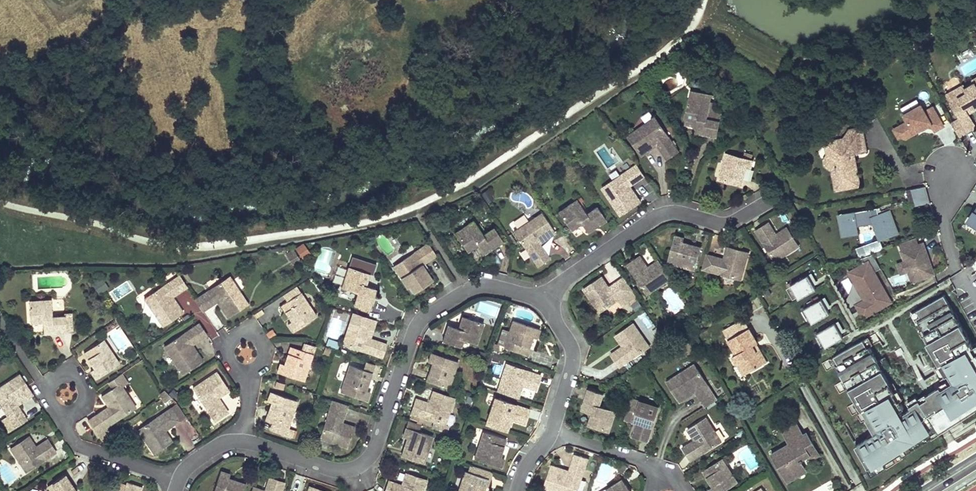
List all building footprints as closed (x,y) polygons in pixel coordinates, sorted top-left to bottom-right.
[(974,83),(965,88),(957,93),(959,98),(952,102),(961,118),(952,123),(960,136),(975,127),(975,126),(969,114),(967,111),(975,106),(975,82),(974,83)] [(959,98),(957,93),(965,88),(963,85),(947,94),(952,102),(959,98)] [(711,97),(690,92),(689,99),(710,103),(711,97)] [(689,99),(685,120),(688,121),(697,122),(697,127),(695,133),(717,137),(720,121),(712,119),(713,114),(715,104),(710,103),(689,99)] [(922,117),(918,111),(902,120),(906,127),(892,135),(896,142),(901,139),(903,143),(928,129),(932,135),(941,131),(930,113),(922,117)] [(636,135),(630,139),(642,156),(653,149),(652,147),(656,144),(666,160),(677,153),(655,120),(635,133),(636,135)] [(842,137),(862,133),(860,126),(848,128),(842,137)] [(825,164),(830,168),(831,167),(836,189),(860,184),(853,151),(865,149),(862,133),(842,137),(832,139),(833,147),(826,149),(827,154),(823,159),(825,164)] [(833,147),(832,139),(824,141),(826,149),(833,147)] [(722,181),(744,187),(746,180),(750,182),(753,170),(754,170),(756,161),(752,160),(753,156),(745,154),(744,158),(729,153),(722,181)] [(642,201),(638,195),(634,189),(632,191),(630,187),(633,184),(644,177),(646,176),(639,164),(620,177),(613,182),(604,187),(618,208),(621,207),(625,212),(642,201)] [(608,175),(613,182),(620,177),(615,171),(608,175)] [(924,187),(905,191),(908,202),(913,201),(914,207),(929,204),(924,187)] [(589,232),(598,226),(607,220),(598,206),(587,213),(578,199),(560,211),(572,229),(582,222),(589,232)] [(877,209),(838,216),(842,238),(858,235),(857,227),(873,224),(879,241),(898,234),(889,211),(878,215),(877,209)] [(543,238),(544,239),(544,240),(555,233),(544,215),(538,218),(537,217),(516,231),(539,265),(550,257),(539,241),(543,238)] [(473,222),(456,234),(468,252),(479,245),(485,253),(501,242),(493,230),(482,237),(473,222)] [(800,248),(794,238),(788,229),(778,235),(771,223),(757,231),(776,262),(800,248)] [(676,234),(669,261),(696,269),(702,247),(685,242),(686,236),(676,234)] [(919,246),(916,239),(898,245),(899,247),(908,244),(910,249),(919,246)] [(879,241),(856,250),(859,259),(871,255),(869,248),(881,244),(879,241)] [(304,242),(295,246),(299,258),(309,254),(304,242)] [(871,255),(883,250),(881,244),(869,248),(871,255)] [(929,267),(924,253),(926,253),(923,244),(919,246),(910,249),(908,244),(899,247),(905,263),(908,272),(912,283),(934,275),(931,266),(929,267)] [(422,264),(434,256),(427,245),(394,267),(408,287),(410,286),(414,292),(432,280),(422,264)] [(742,280),(746,267),(749,255),(729,249),(725,259),(708,254),(704,270),(742,280)] [(296,253),(290,257),(296,268),(302,263),(296,253)] [(642,256),(629,265),(649,294),(672,279),(660,260),(650,267),(642,256)] [(891,303),(874,273),(881,270),(873,256),(862,260),(865,265),(850,273),(865,301),(863,309),(868,316),(878,310),(877,308),(880,306),(880,307),(881,308),(882,308),(891,303)] [(908,272),(905,263),(897,265),(901,274),(908,272)] [(369,310),(376,289),(365,285),(369,273),(349,267),(342,287),(358,293),(354,305),(369,310)] [(80,276),(84,273),(81,268),(76,271),(80,276)] [(817,289),(813,282),(816,281),(811,273),(791,285),(799,299),(817,289)] [(170,299),(187,287),(179,276),(144,299),(158,319),(160,318),(164,324),(182,313),(174,301),(172,302),(170,299)] [(220,305),(227,316),(245,304),(241,298),(243,297),(229,276),(195,299),(202,311),(219,299),(222,303),(220,305)] [(101,277),(92,283),(99,293),(108,286),(101,277)] [(603,278),(585,291),(600,314),(620,300),(624,306),(637,297),(624,278),(610,288),(603,278)] [(283,295),(287,302),(300,293),(296,287),(283,295)] [(287,324),(292,331),(315,316),(300,293),(287,302),(280,306),(291,321),(287,324)] [(832,358),(844,380),(846,379),(850,387),(849,388),(857,402),(858,402),(862,410),(861,410),(876,437),(870,440),(868,437),(855,446),(872,476),(886,466),(885,464),(901,453),(903,456),(931,438),(929,435),(945,425),(947,427),(960,419),(958,416),(973,406),(975,409),(975,354),(972,347),(973,347),(957,318),(954,320),(951,314),(954,313),(944,295),(916,310),(920,316),(916,318),(919,323),(923,330),(926,336),(923,337),(930,348),(932,347),(935,353),(933,354),(940,366),(942,365),(944,368),(941,369),(945,376),(948,375),(952,383),(941,389),(940,387),(926,395),(928,398),(921,402),(919,400),(909,406),(911,409),(903,414),(900,411),(904,408),(900,400),(898,401),(889,385),(890,384),(884,372),(891,368),(885,357),(878,361),(865,339),(832,358)] [(830,313),(827,306),(829,305),(825,297),(804,309),(812,323),(830,313)] [(50,316),(50,308),(49,299),(28,301),(29,323),(42,321),(43,333),(64,331),(64,321),(72,320),(71,311),(63,312),(64,315),(50,316)] [(863,309),(865,301),(857,306),(864,318),(868,316),(863,309)] [(917,324),(919,323),(916,318),(920,316),(916,310),(911,314),(917,324)] [(384,343),(365,337),(367,332),(369,333),(373,319),(354,313),(351,320),(349,319),(341,343),(380,356),(384,343)] [(461,316),(456,328),(446,325),(441,340),(458,346),(460,338),(473,343),(480,323),(461,316)] [(64,331),(73,330),(72,320),(64,321),(64,331)] [(512,320),(503,346),(525,353),(531,335),(535,337),(538,328),(512,320)] [(844,337),(840,331),(843,329),(839,321),(818,333),(826,347),(844,337)] [(198,355),(192,346),(207,336),(198,323),(165,345),(180,367),(198,355)] [(735,323),(723,328),(726,334),(738,329),(735,323)] [(633,325),(623,331),(614,337),(621,347),(610,354),(619,368),(648,348),(633,325)] [(759,346),(751,331),(729,343),(737,356),(733,359),(738,367),(742,364),(748,376),(764,367),(753,349),(757,347),(759,346)] [(90,369),(96,378),(118,362),(102,339),(84,352),(94,366),(90,369)] [(303,341),(301,347),(313,352),(316,346),(303,341)] [(238,351),(245,360),(254,353),(247,344),(238,351)] [(288,345),(283,363),(278,361),(275,371),(301,379),(310,352),(288,345)] [(757,347),(753,349),(764,367),(768,365),(757,347)] [(420,369),(417,377),(447,387),(456,361),(430,352),(424,370),(420,369)] [(373,372),(376,364),(366,361),(364,369),(373,372)] [(521,385),(534,390),(539,375),(505,363),(496,390),(517,397),(521,385)] [(676,379),(672,381),(669,383),(680,400),(691,393),(690,391),(694,388),(706,406),(718,398),(695,363),(674,377),(676,379)] [(742,364),(738,367),(744,378),(748,376),(742,364)] [(367,390),(373,372),(364,369),(351,365),(342,392),(368,401),(371,392),(367,390)] [(227,411),(218,397),(228,390),(214,371),(192,387),(215,419),(227,411)] [(120,374),(108,381),(112,388),(100,395),(107,405),(87,418),(98,435),(107,429),(105,425),(134,406),(121,385),(125,383),(120,374)] [(20,375),(14,379),(12,377),(0,385),(0,404),(7,414),(0,419),(8,430),(25,418),(14,401),(19,398),(20,400),(32,393),(20,375)] [(587,389),(580,409),(592,413),(588,424),(608,431),(615,411),(603,406),(606,396),(587,389)] [(165,390),(158,394),(161,399),(168,394),(165,390)] [(427,402),(414,398),(409,413),(410,413),(409,417),(416,420),(416,422),(444,431),(446,425),(443,424),(452,398),(431,390),(427,402)] [(271,402),(265,420),(272,422),(269,429),(282,433),(285,426),(286,427),(295,400),(268,392),(266,400),(271,402)] [(168,394),(161,399),(163,402),(172,397),(168,394)] [(509,419),(516,421),(523,424),(528,409),(493,397),(484,424),(505,431),(509,419)] [(635,423),(633,429),(631,436),(646,441),(650,429),(652,422),(657,407),(631,398),(624,419),(635,423)] [(332,400),(319,438),(345,447),(352,426),(341,422),(347,405),(332,400)] [(169,408),(178,421),(186,416),(177,403),(169,408)] [(958,416),(960,419),(975,409),(973,406),(958,416)] [(164,431),(178,421),(169,408),(137,430),(152,453),(170,441),(164,431)] [(707,416),(697,422),(688,428),(695,439),(683,447),(691,459),(722,440),(707,416)] [(74,423),(80,435),(92,429),(86,417),(74,423)] [(794,421),(780,429),(783,436),(798,427),(794,421)] [(929,435),(931,438),(947,427),(945,425),(929,435)] [(401,455),(423,462),(431,435),(405,427),(402,436),(406,437),(401,455)] [(780,449),(770,455),(783,477),(802,468),(798,461),(807,456),(810,460),(818,456),(810,442),(803,446),(799,438),(803,436),(798,427),(783,436),(789,447),(782,451),(780,449)] [(107,429),(98,435),(101,440),(103,436),(109,432),(107,429)] [(499,456),(504,438),(483,431),(474,457),(500,466),(503,457),(499,456)] [(806,435),(803,436),(799,438),(803,446),(810,442),(806,435)] [(47,438),(40,443),(33,448),(26,438),(8,450),(23,473),(56,451),(47,438)] [(885,464),(886,466),(903,456),(901,453),(885,464)] [(544,484),(551,487),(550,489),(555,490),(576,490),(587,458),(574,454),(568,473),(563,472),(563,469),(550,465),(544,484)] [(712,490),(724,490),(738,482),(723,458),(703,470),(714,486),(710,489),(712,490)] [(802,468),(783,477),(786,482),(805,473),(802,468)] [(214,490),(243,490),(246,483),(228,477),(230,472),(221,469),(214,490)] [(485,477),(464,470),(457,490),(481,490),(485,477)] [(404,472),(400,483),(387,479),(383,490),(421,490),(425,479),(404,472)] [(51,482),(46,486),(48,490),(47,490),(75,490),(70,483),(64,474),(51,482)] [(263,489),(252,485),(251,490),(280,490),(283,481),(268,476),(263,489)] [(622,480),(609,489),(610,490),(629,490),(622,480)]
